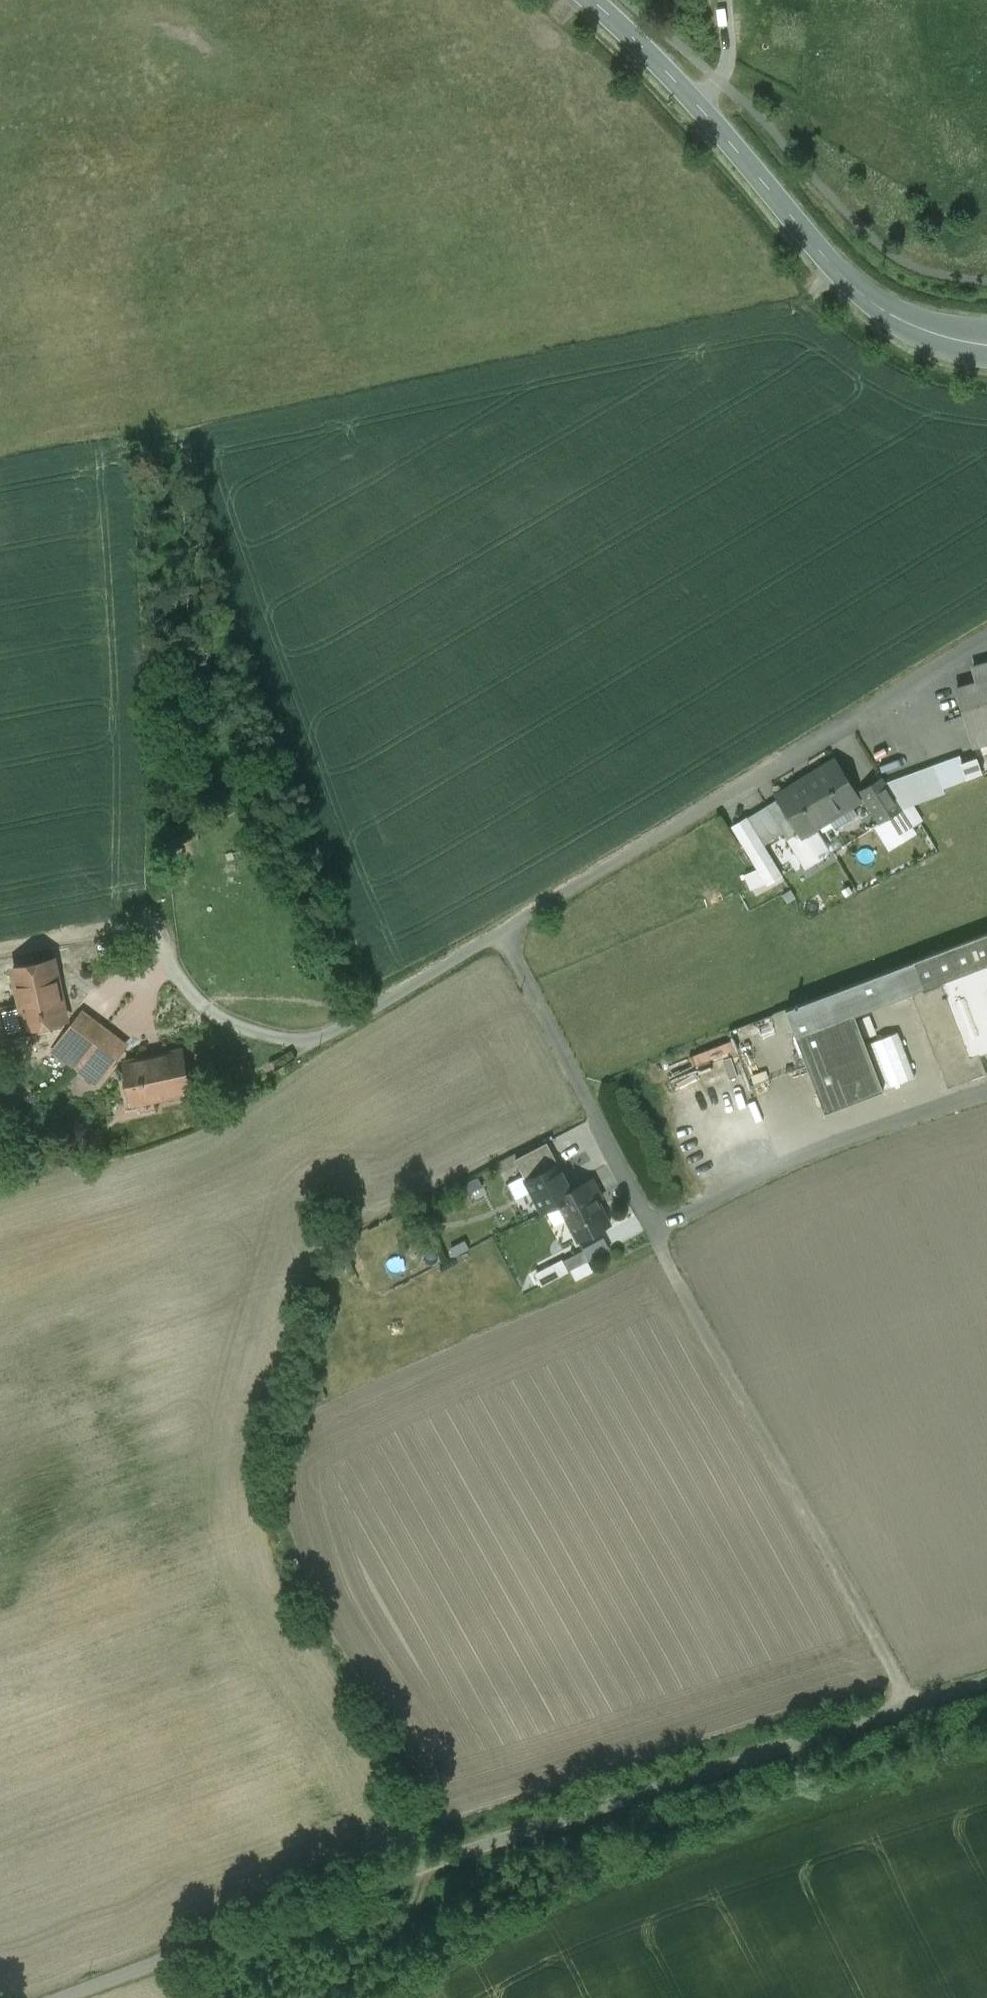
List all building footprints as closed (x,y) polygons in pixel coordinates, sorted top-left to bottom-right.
[(972,669),(977,685),(959,690),(975,746),(986,743),(986,665),(972,669)] [(960,755),(933,766),(941,787),(968,776),(962,760),(960,755)] [(976,755),(962,760),(968,776),(982,771),(979,762),(976,755)] [(979,762),(982,771),(986,769),(986,759),(979,762)] [(837,760),(777,797),(778,799),(798,833),(800,836),(819,825),(816,821),(842,805),(844,809),(861,799),(837,760)] [(933,766),(885,784),(900,809),(900,810),(943,793),(941,787),(933,766)] [(885,784),(881,779),(862,790),(881,823),(901,811),(900,810),(900,809),(885,784)] [(798,833),(778,799),(767,805),(783,832),(788,839),(798,833)] [(767,805),(747,818),(763,844),(783,832),(767,805)] [(763,844),(747,818),(733,826),(768,884),(782,875),(775,863),(763,844)] [(783,832),(763,844),(775,863),(794,850),(788,839),(783,832)] [(918,977),(927,1003),(986,980),(986,950),(918,977)] [(55,961),(15,969),(27,1025),(67,1017),(62,994),(63,993),(60,979),(59,979),(55,961)] [(791,1024),(800,1049),(830,1127),(888,1104),(859,1030),(917,1008),(952,1100),(986,1087),(986,1088),(986,980),(927,1003),(918,977),(906,981),(791,1024)] [(95,1041),(73,1024),(53,1049),(76,1066),(95,1041)] [(791,1024),(735,1046),(744,1070),(800,1049),(791,1024)] [(117,1058),(95,1041),(76,1066),(98,1083),(117,1058)] [(182,1050),(126,1062),(134,1102),(190,1090),(182,1050)] [(557,1229),(574,1221),(571,1216),(587,1208),(562,1160),(529,1176),(557,1229)] [(587,1208),(571,1216),(574,1221),(592,1258),(624,1242),(612,1217),(617,1215),(608,1198),(587,1208)]
